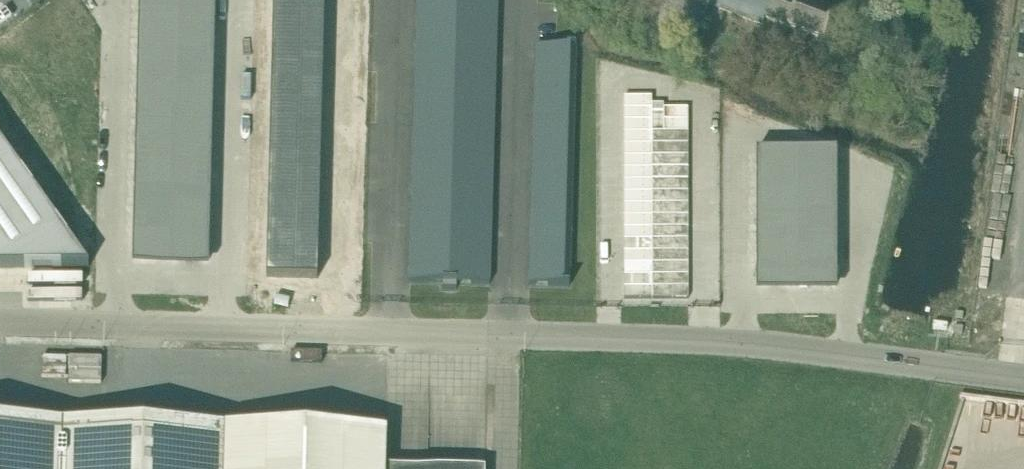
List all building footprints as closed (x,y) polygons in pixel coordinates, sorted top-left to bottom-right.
[(133,257),(210,259),(216,0),(139,0),(133,257)] [(267,277),(318,278),(325,0),(274,0),(267,277)] [(410,287),(444,287),(444,295),(464,295),(464,286),(490,286),(493,0),(413,0),(410,287)] [(834,14),(798,0),(699,0),(763,24),(765,18),(824,41),(834,14)] [(572,50),(538,50),(532,49),(530,290),(571,289),(572,50)] [(627,96),(626,290),(689,292),(692,118),(664,118),(664,110),(649,109),(649,96),(627,96)] [(0,141),(0,268),(89,267),(0,141)] [(837,152),(756,151),(756,284),(837,284),(837,152)] [(962,328),(954,327),(954,334),(962,335),(962,328)] [(106,379),(107,355),(74,354),(74,378),(106,379)] [(385,467),(386,431),(226,427),(0,421),(0,468),(469,468),(385,467)]
